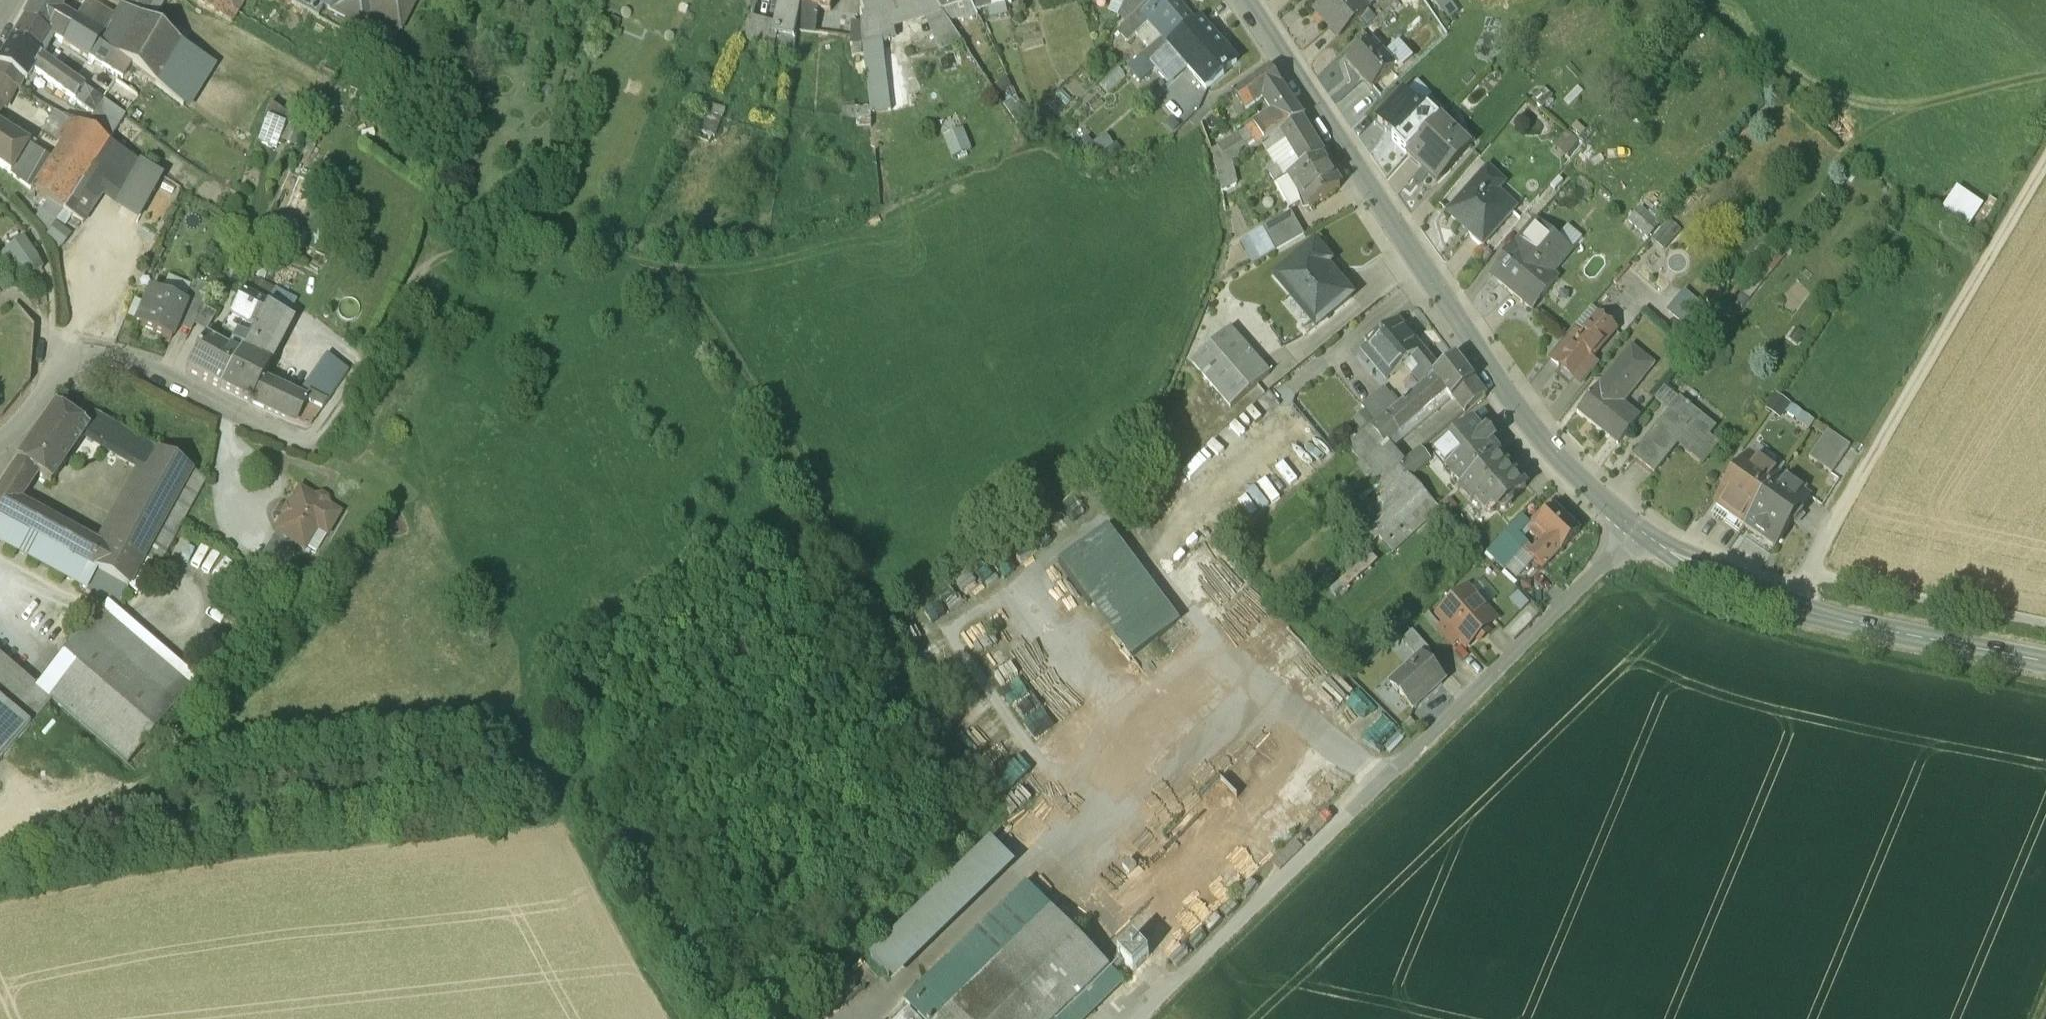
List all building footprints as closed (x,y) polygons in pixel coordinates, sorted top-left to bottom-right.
[(26,15),(46,27),(59,5),(53,2),(54,0),(33,0),(26,15)] [(132,8),(143,15),(151,20),(164,0),(136,0),(132,8)] [(261,37),(267,26),(242,10),(248,0),(196,0),(261,37)] [(292,3),(318,17),(324,6),(327,0),(293,0),(292,3)] [(324,6),(334,11),(340,0),(327,0),(324,6)] [(334,11),(359,23),(369,4),(404,23),(416,0),(340,0),(334,11)] [(775,21),(772,33),(776,34),(795,38),(796,29),(800,5),(801,0),(779,0),(775,21)] [(800,5),(831,9),(832,0),(801,0),(800,5)] [(862,22),(862,38),(862,40),(884,37),(885,41),(897,38),(895,28),(926,19),(943,14),(941,12),(933,1),(933,0),(862,0),(862,22)] [(972,2),(971,0),(933,0),(933,1),(941,12),(972,2)] [(993,7),(991,0),(971,0),(972,2),(976,11),(993,7)] [(1118,30),(1128,41),(1151,21),(1161,11),(1153,3),(1151,0),(1149,0),(1130,18),(1118,30)] [(1122,10),(1130,18),(1148,1),(1147,0),(1125,0),(1122,10)] [(1153,3),(1161,11),(1151,21),(1164,36),(1171,43),(1195,22),(1175,0),(1156,0),(1153,3)] [(1357,0),(1329,0),(1319,10),(1329,21),(1327,23),(1340,38),(1368,12),(1357,0)] [(943,14),(948,21),(979,16),(976,11),(972,2),(941,12),(943,14)] [(132,8),(125,4),(117,17),(135,28),(143,15),(132,8)] [(78,16),(59,5),(46,27),(54,33),(64,39),(78,16)] [(831,9),(800,5),(796,29),(828,33),(831,9)] [(739,38),(774,46),(776,34),(772,33),(775,21),(749,14),(746,23),(739,38)] [(943,14),(926,19),(940,51),(962,43),(948,21),(943,14)] [(26,15),(14,34),(42,54),(54,33),(46,27),(26,15)] [(117,17),(111,21),(104,32),(99,40),(127,62),(150,78),(156,83),(181,41),(151,20),(143,15),(135,28),(117,17)] [(104,32),(78,16),(64,39),(89,55),(99,40),(104,32)] [(1195,22),(1171,43),(1169,46),(1188,68),(1206,88),(1237,62),(1199,19),(1195,22)] [(862,38),(862,22),(851,21),(851,36),(862,38)] [(14,34),(0,58),(0,59),(6,63),(68,103),(64,112),(75,119),(90,127),(105,103),(100,100),(87,90),(74,78),(42,54),(14,34)] [(795,38),(776,34),(774,46),(794,50),(795,38)] [(864,54),(862,40),(862,38),(851,36),(851,44),(852,56),(864,54)] [(1164,36),(1142,54),(1150,63),(1169,46),(1171,43),(1164,36)] [(884,37),(862,40),(864,54),(871,111),(892,109),(885,41),(884,37)] [(127,62),(99,40),(89,55),(119,75),(127,62)] [(210,62),(181,41),(156,83),(184,104),(210,62)] [(1372,43),(1349,64),(1372,89),(1395,69),(1372,43)] [(1170,86),(1188,68),(1169,46),(1150,63),(1170,86)] [(127,62),(119,75),(124,78),(142,90),(150,78),(127,62)] [(0,70),(0,77),(63,111),(64,112),(68,103),(6,63),(0,70)] [(1270,67),(1234,94),(1246,112),(1265,98),(1283,85),(1270,67)] [(0,77),(0,98),(4,100),(66,132),(75,119),(64,112),(63,111),(0,77)] [(105,103),(123,116),(142,90),(124,78),(122,80),(116,77),(100,100),(105,103)] [(1283,85),(1265,98),(1274,112),(1253,124),(1254,125),(1265,143),(1303,117),(1304,116),(1283,85)] [(1172,87),(1156,100),(1181,128),(1188,123),(1195,115),(1172,87)] [(1379,124),(1395,139),(1420,112),(1404,97),(1379,124)] [(1006,109),(1017,126),(1026,118),(1018,100),(1006,109)] [(715,136),(725,108),(703,101),(694,129),(715,136)] [(100,134),(111,141),(126,118),(123,116),(105,103),(90,127),(100,134)] [(277,150),(281,140),(290,144),(299,123),(270,103),(259,142),(277,150)] [(1395,139),(1392,141),(1407,155),(1439,120),(1425,106),(1420,112),(1395,139)] [(1161,116),(1155,107),(1132,122),(1137,130),(1134,133),(1144,149),(1175,131),(1163,115),(1161,116)] [(892,109),(871,111),(875,149),(897,147),(892,109)] [(1325,154),(1303,117),(1265,143),(1264,143),(1269,152),(1287,143),(1301,168),(1321,157),(1325,154)] [(47,159),(29,185),(52,202),(100,134),(90,127),(75,119),(66,132),(47,159)] [(1456,136),(1439,120),(1407,155),(1437,184),(1470,149),(1469,148),(1465,151),(1453,139),(1456,136)] [(1265,143),(1254,125),(1242,134),(1246,141),(1252,150),(1264,143),(1265,143)] [(11,172),(28,147),(0,128),(0,164),(11,172)] [(155,139),(141,129),(137,135),(151,145),(155,139)] [(111,141),(100,134),(52,202),(63,208),(85,222),(103,195),(116,203),(143,162),(111,141)] [(1567,137),(1554,152),(1567,162),(1579,147),(1567,137)] [(1246,141),(1224,155),(1228,165),(1232,163),(1252,150),(1246,141)] [(1301,168),(1287,143),(1269,152),(1278,168),(1280,167),(1286,177),(1289,175),(1301,168)] [(1224,155),(1218,146),(1211,149),(1218,171),(1228,165),(1224,155)] [(28,147),(11,172),(29,185),(47,159),(28,147)] [(1321,157),(1301,168),(1289,175),(1290,176),(1293,180),(1302,195),(1310,207),(1340,186),(1321,157)] [(1228,165),(1218,171),(1222,192),(1237,184),(1232,163),(1228,165)] [(1276,182),(1286,177),(1280,167),(1278,168),(1270,173),(1276,182)] [(1488,171),(1449,214),(1462,225),(1463,224),(1472,232),(1470,235),(1483,247),(1512,214),(1490,195),(1501,182),(1488,171)] [(1286,177),(1276,182),(1274,183),(1286,205),(1302,195),(1293,180),(1290,176),(1289,175),(1286,177)] [(1937,215),(1970,231),(1982,206),(1950,190),(1937,215)] [(1304,234),(1291,210),(1261,227),(1263,229),(1275,250),(1304,234)] [(1628,226),(1648,243),(1661,228),(1641,211),(1628,226)] [(1534,222),(1488,278),(1533,315),(1561,282),(1556,278),(1575,255),(1534,222)] [(1253,263),(1275,250),(1263,229),(1240,241),(1253,263)] [(33,234),(7,250),(28,287),(46,276),(44,264),(40,249),(37,242),(33,234)] [(1315,242),(1274,276),(1290,295),(1295,291),(1309,309),(1308,310),(1318,322),(1315,325),(1316,326),(1353,295),(1337,276),(1341,272),(1315,242)] [(243,292),(261,302),(268,306),(276,289),(249,275),(243,292)] [(1754,284),(1743,298),(1751,304),(1762,290),(1754,284)] [(189,305),(184,303),(149,287),(133,323),(174,340),(180,327),(189,305)] [(189,305),(180,327),(191,333),(195,324),(205,306),(209,297),(190,289),(184,303),(189,305)] [(261,302),(243,292),(224,329),(236,334),(230,349),(206,336),(187,367),(221,386),(234,364),(238,356),(234,354),(240,343),(248,328),(252,319),(261,302)] [(234,364),(221,386),(268,409),(299,422),(307,403),(309,399),(300,395),(266,378),(295,321),(268,306),(261,302),(252,319),(248,328),(240,343),(234,354),(238,356),(234,364)] [(205,306),(195,324),(207,331),(217,313),(205,306)] [(1581,340),(1558,366),(1559,367),(1561,364),(1576,377),(1615,332),(1598,318),(1580,339),(1581,340)] [(1398,320),(1378,337),(1375,333),(1365,342),(1368,345),(1366,347),(1391,376),(1411,360),(1418,368),(1412,374),(1421,384),(1434,374),(1439,369),(1422,349),(1420,350),(1408,336),(1409,334),(1398,320)] [(1230,330),(1192,363),(1231,409),(1270,376),(1230,330)] [(1572,332),(1550,359),(1558,366),(1581,340),(1580,339),(1572,332)] [(1632,349),(1601,387),(1599,386),(1578,413),(1609,438),(1625,419),(1631,411),(1623,405),(1654,366),(1632,349)] [(319,369),(300,395),(309,399),(307,403),(321,411),(324,412),(350,372),(327,354),(318,369),(319,369)] [(1439,369),(1434,374),(1448,392),(1464,412),(1485,395),(1456,355),(1439,369)] [(1386,414),(1399,431),(1448,392),(1434,374),(1421,384),(1397,404),(1386,414)] [(1373,397),(1386,414),(1397,404),(1384,388),(1373,397)] [(1386,414),(1373,397),(1362,406),(1376,423),(1386,414)] [(1715,430),(1680,402),(1635,459),(1654,475),(1678,445),(1703,466),(1718,447),(1708,438),(1715,430)] [(321,411),(307,403),(299,422),(308,426),(313,424),(321,411)] [(126,429),(84,405),(76,419),(58,407),(58,406),(55,405),(18,458),(51,481),(84,433),(113,450),(126,429)] [(1399,431),(1386,414),(1376,423),(1371,426),(1385,442),(1399,431)] [(1625,419),(1609,438),(1619,445),(1634,426),(1625,419)] [(1472,423),(1436,453),(1463,485),(1498,456),(1499,455),(1490,445),(1494,441),(1494,438),(1490,433),(1486,432),(1483,436),(1472,423)] [(1385,442),(1371,426),(1348,446),(1380,483),(1401,465),(1403,464),(1403,463),(1385,442)] [(114,549),(21,498),(28,489),(51,481),(18,458),(0,484),(0,515),(128,585),(137,567),(189,472),(191,468),(126,429),(113,450),(155,475),(114,549)] [(1828,432),(1809,460),(1831,475),(1850,447),(1828,432)] [(1403,463),(1403,464),(1413,475),(1431,460),(1421,448),(1403,463)] [(1757,448),(1751,457),(1779,477),(1785,468),(1757,448)] [(1463,485),(1461,487),(1471,500),(1475,497),(1487,511),(1494,506),(1498,510),(1500,508),(1506,509),(1512,504),(1512,498),(1525,487),(1516,476),(1512,476),(1506,469),(1507,465),(1498,456),(1463,485)] [(1751,457),(1741,471),(1739,470),(1731,481),(1733,482),(1717,506),(1745,525),(1779,477),(1751,457)] [(1409,474),(1401,465),(1380,483),(1389,493),(1408,475),(1409,474)] [(189,472),(137,567),(146,572),(152,562),(158,565),(204,480),(189,472)] [(1389,493),(1362,519),(1367,524),(1379,537),(1384,542),(1412,515),(1430,498),(1408,475),(1389,493)] [(1779,477),(1745,525),(1775,547),(1792,523),(1795,525),(1803,515),(1799,512),(1809,498),(1779,477)] [(314,499),(300,490),(275,531),(305,549),(317,528),(327,534),(339,514),(327,507),(328,505),(326,499),(321,496),(315,498),(314,499)] [(1580,533),(1554,508),(1536,527),(1548,538),(1561,550),(1562,551),(1580,533)] [(0,515),(0,538),(118,603),(128,585),(0,515)] [(1423,527),(1412,515),(1384,542),(1394,553),(1423,527)] [(1521,517),(1511,528),(1520,537),(1531,526),(1521,517)] [(1368,548),(1379,537),(1367,524),(1353,537),(1364,549),(1365,550),(1368,548)] [(1520,537),(1511,528),(1495,545),(1509,559),(1525,543),(1520,537)] [(305,549),(275,531),(260,557),(289,574),(305,549)] [(1181,627),(1108,532),(1058,571),(1131,665),(1181,627)] [(1561,550),(1548,538),(1535,552),(1530,557),(1531,558),(1543,570),(1561,550)] [(1509,559),(1495,545),(1486,554),(1504,572),(1521,554),(1528,546),(1525,543),(1509,559)] [(1535,552),(1528,546),(1521,554),(1528,561),(1531,558),(1530,557),(1535,552)] [(1373,554),(1368,548),(1365,550),(1364,549),(1354,558),(1360,565),(1371,556),(1373,554)] [(1377,563),(1371,556),(1360,565),(1339,583),(1346,591),(1377,563)] [(1495,620),(1469,591),(1440,617),(1445,622),(1461,640),(1466,645),(1495,620)] [(1461,640),(1445,622),(1437,629),(1453,647),(1461,640)] [(88,623),(37,684),(128,762),(179,701),(88,623)] [(1431,652),(1413,632),(1403,641),(1419,659),(1418,660),(1420,662),(1431,652)] [(0,658),(0,697),(32,723),(50,700),(0,658)] [(1418,660),(1391,684),(1410,704),(1415,710),(1442,686),(1420,662),(1418,660)] [(1410,704),(1391,684),(1381,693),(1400,713),(1410,704)] [(0,700),(0,761),(30,725),(0,700)] [(985,783),(997,797),(1029,771),(1017,756),(985,783)] [(885,982),(1008,866),(983,840),(861,956),(885,982)] [(1025,883),(904,1001),(922,1018),(942,1018),(1053,912),(1025,883)] [(1053,912),(942,1018),(1057,1018),(1108,969),(1053,912)] [(1150,957),(1134,941),(1119,956),(1134,972),(1150,957)] [(1057,1018),(1086,1018),(1123,983),(1108,969),(1057,1018)]
